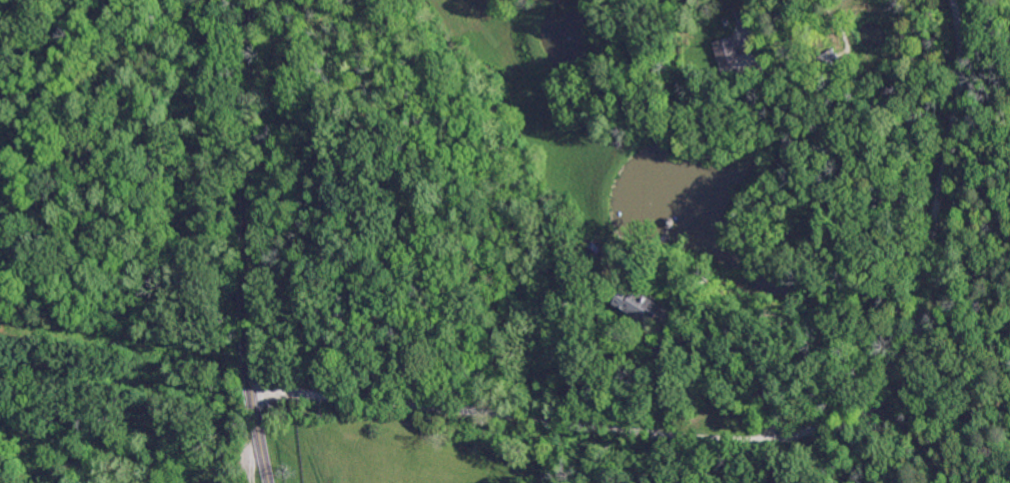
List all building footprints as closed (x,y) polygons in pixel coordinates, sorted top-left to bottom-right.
[(895,25),(889,16),(895,13),(901,22),(895,25)] [(758,27),(753,18),(758,15),(763,25),(758,27)] [(864,34),(861,29),(870,23),(874,28),(869,31),(864,34)] [(726,34),(723,26),(728,24),(732,32),(726,34)] [(870,44),(867,39),(878,32),(881,37),(870,44)] [(821,74),(819,70),(816,66),(812,60),(831,49),(840,63),(821,74)] [(725,83),(719,61),(733,57),(752,51),(756,50),(762,72),(725,83)] [(840,71),(837,66),(851,58),(854,63),(840,71)] [(670,229),(669,229),(666,228),(663,224),(664,220),(667,218),(672,219),(674,222),(673,226),(670,229)] [(635,292),(636,291),(637,290),(664,306),(663,309),(656,321),(654,323),(646,318),(644,322),(618,307),(615,305),(621,295),(625,289),(626,287),(632,290),(635,292)]
